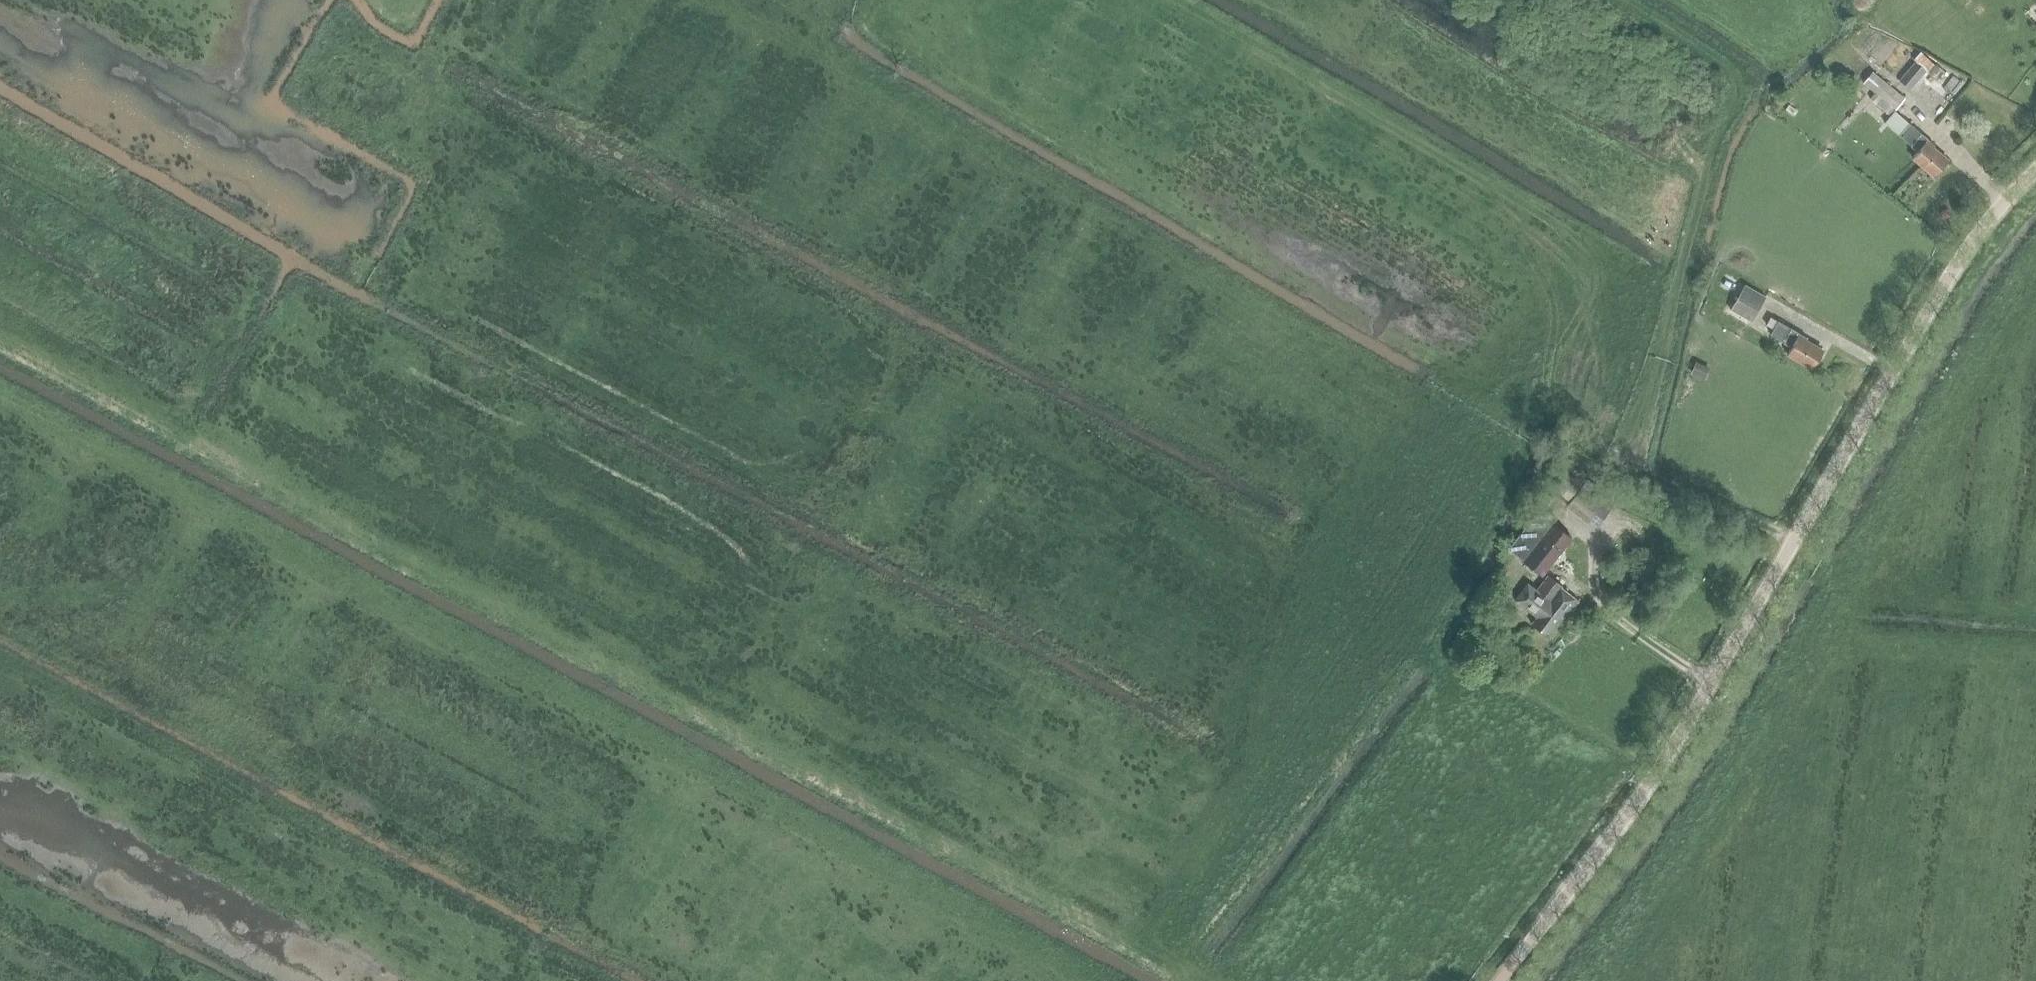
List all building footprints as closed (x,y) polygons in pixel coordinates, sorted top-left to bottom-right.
[(1915,62),(1899,81),(1909,90),(1925,71),(1915,62)] [(1896,110),(1905,99),(1871,72),(1862,83),(1896,110)] [(1933,145),(1909,124),(1893,111),(1883,122),(1917,151),(1912,157),(1933,176),(1947,160),(1932,147),(1933,145)] [(1745,287),(1731,313),(1752,325),(1766,300),(1745,287)] [(1811,368),(1822,350),(1804,340),(1806,338),(1778,321),(1770,334),(1791,347),(1787,354),(1811,368)] [(1615,501),(1586,478),(1564,506),(1593,529),(1615,501)] [(1553,523),(1523,560),(1542,575),(1572,538),(1553,523)] [(1536,616),(1531,624),(1547,636),(1561,618),(1564,621),(1579,601),(1553,581),(1543,594),(1527,583),(1515,600),(1536,616)]
